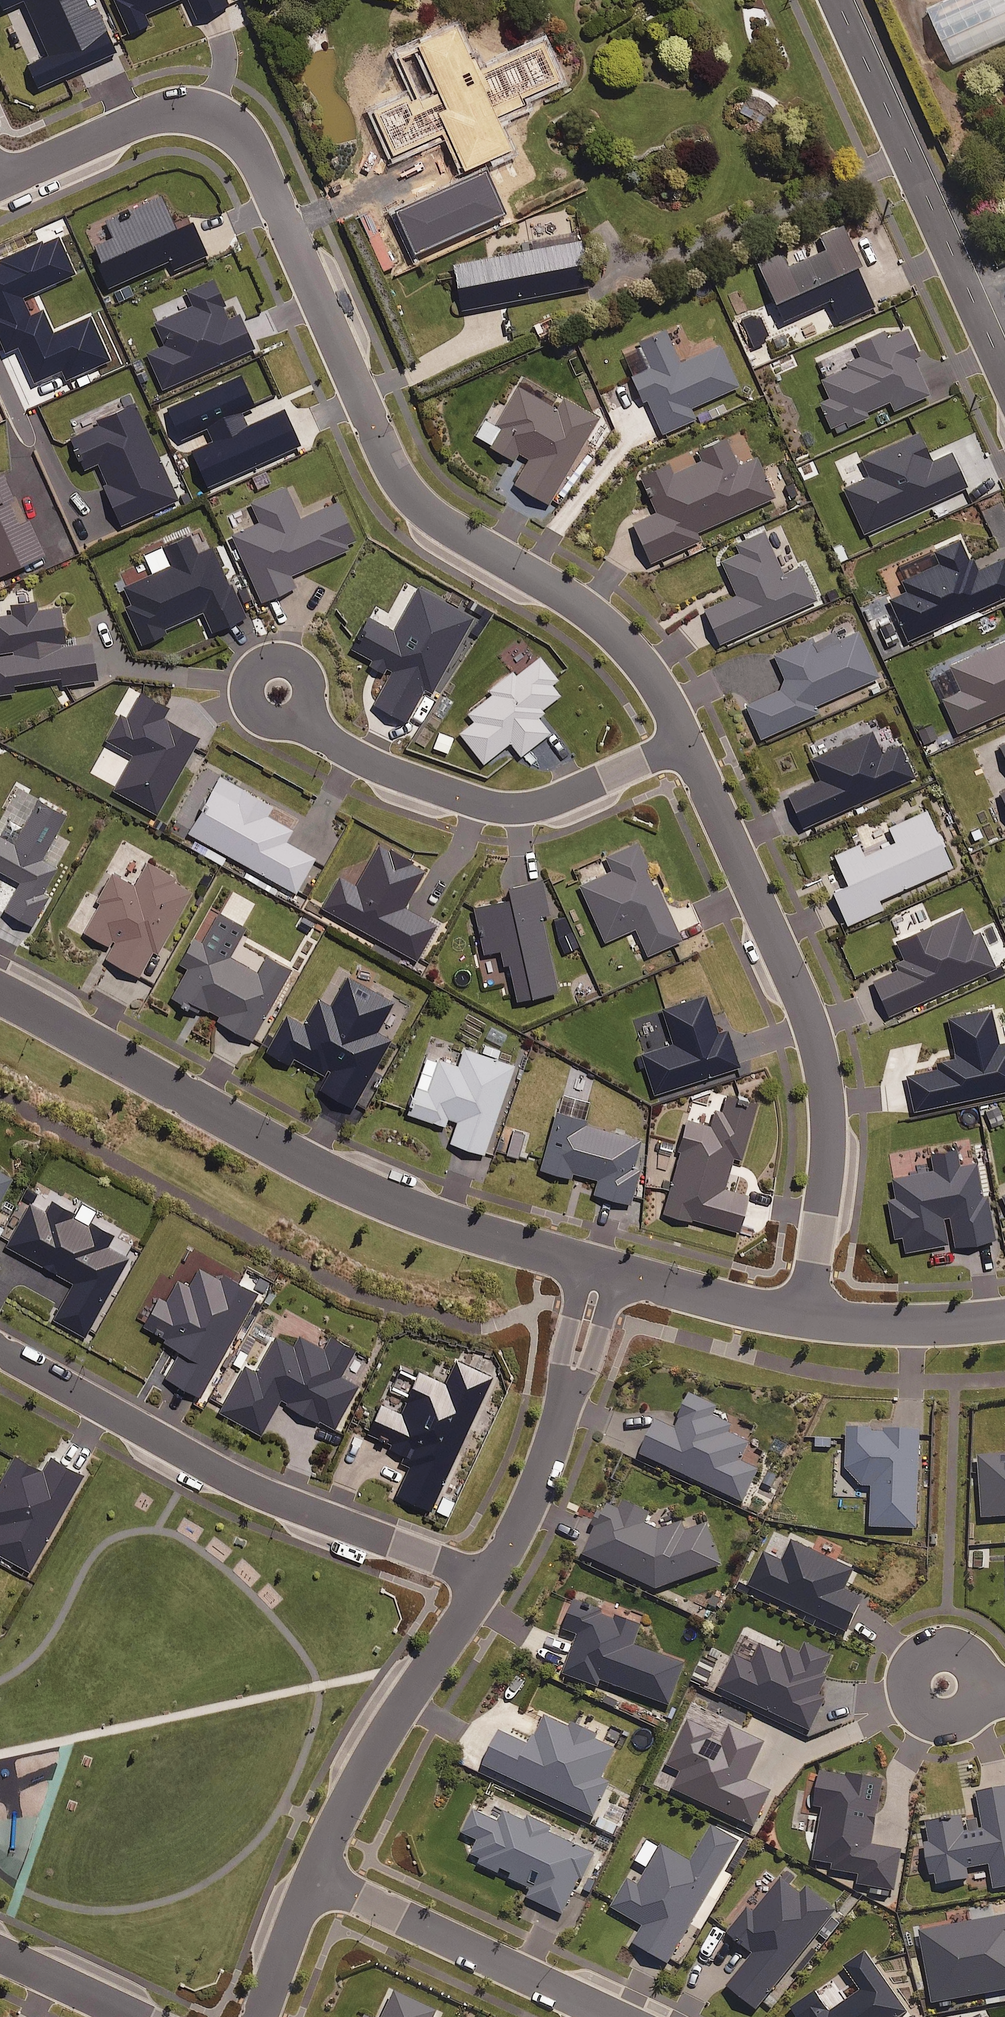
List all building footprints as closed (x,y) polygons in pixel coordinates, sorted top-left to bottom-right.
[(927,8),(949,61),(1004,36),(1004,0),(945,0),(927,8)] [(749,89),(739,109),(763,122),(773,102),(749,89)] [(879,311),(841,224),(800,242),(806,255),(788,263),(782,250),(757,261),(795,348),(879,311)] [(589,282),(579,232),(522,244),(523,248),(451,263),(460,308),(589,282)] [(819,399),(830,424),(845,417),(848,424),(869,415),(867,409),(890,399),(894,408),(929,393),(913,356),(919,353),(906,324),(887,333),(886,330),(854,343),(861,357),(821,375),(829,394),(819,399)] [(680,361),(665,328),(638,340),(650,366),(632,374),(643,399),(646,398),(661,432),(695,417),(690,406),(738,385),(720,343),(680,361)] [(554,407),(518,385),(495,423),(500,426),(490,444),(514,458),(518,452),(528,458),(514,482),(549,502),(600,415),(562,393),(554,407)] [(932,460),(919,431),(861,457),(869,474),(843,485),(864,531),(967,485),(952,451),(932,460)] [(737,464),(724,436),(696,449),(701,459),(672,472),(667,461),(641,473),(658,511),(633,522),(650,561),(700,539),(696,531),(773,496),(755,456),(737,464)] [(295,585),(290,574),(347,548),(345,544),(356,539),(338,499),(299,516),(285,486),(250,501),(258,521),(231,533),(261,600),(295,585)] [(782,573),(763,530),(739,540),(741,544),(719,554),(736,593),(704,607),(719,642),(816,599),(801,565),(782,573)] [(197,550),(188,533),(163,545),(170,560),(123,584),(132,602),(126,605),(144,641),(166,631),(164,628),(203,609),(213,630),(245,615),(210,544),(197,550)] [(960,537),(934,548),(941,562),(902,580),(906,589),(889,596),(910,643),(938,631),(936,626),(1004,594),(1004,560),(1001,551),(972,564),(960,537)] [(473,616),(417,585),(393,630),(369,617),(353,647),(372,658),(369,663),(389,674),(373,705),(404,722),(424,686),(432,690),(473,616)] [(34,600),(11,603),(12,612),(0,613),(0,693),(14,691),(13,683),(60,676),(61,683),(97,678),(91,638),(65,642),(60,606),(36,609),(34,600)] [(878,676),(858,630),(816,648),(811,636),(774,652),(788,685),(745,703),(760,737),(816,712),(813,705),(878,676)] [(948,661),(961,688),(940,697),(959,739),(1004,718),(1004,636),(948,661)] [(557,677),(536,651),(488,690),(491,693),(467,712),(474,720),(459,732),(483,762),(510,740),(521,754),(549,731),(535,713),(560,694),(551,683),(557,677)] [(167,706),(140,692),(128,715),(120,710),(105,739),(132,754),(113,789),(157,813),(198,736),(162,717),(167,706)] [(881,738),(873,719),(808,747),(821,778),(788,792),(802,825),(913,778),(894,733),(881,738)] [(937,737),(931,721),(916,727),(922,742),(937,737)] [(272,804),(222,776),(191,832),(296,891),(315,857),(285,840),(292,828),(266,814),(272,804)] [(39,798),(14,842),(0,835),(0,870),(20,881),(4,909),(32,924),(48,895),(42,892),(57,866),(42,858),(66,814),(39,798)] [(952,865),(927,809),(889,826),(895,841),(865,854),(860,842),(835,853),(846,878),(829,886),(846,924),(883,907),(878,898),(952,865)] [(654,884),(636,842),(605,855),(612,870),(580,884),(604,940),(635,927),(647,954),(681,940),(656,883),(654,884)] [(193,889),(146,863),(134,885),(111,872),(96,900),(100,902),(84,931),(112,946),(106,957),(139,975),(153,950),(158,953),(193,889)] [(485,951),(499,948),(502,962),(508,961),(517,999),(556,990),(539,914),(548,912),(540,880),(509,887),(511,897),(475,905),(485,951)] [(188,966),(174,993),(179,996),(176,1001),(195,1011),(198,1006),(220,1017),(219,1020),(253,1038),(290,968),(267,955),(258,972),(230,957),(257,906),(229,891),(206,933),(200,930),(182,963),(188,966)] [(972,933),(962,910),(897,938),(908,964),(873,979),(891,1021),(998,975),(979,930),(972,933)] [(393,1002),(348,976),(331,1006),(319,999),(304,1025),(286,1015),(267,1050),(289,1063),(293,1056),(329,1075),(321,1089),(352,1107),(390,1039),(376,1032),(393,1002)] [(718,1034),(705,995),(632,1019),(656,1092),(739,1065),(728,1031),(718,1034)] [(990,1008),(949,1017),(957,1056),(936,1060),(938,1067),(908,1074),(915,1109),(1004,1090),(1004,1042),(998,1044),(990,1008)] [(514,1065),(462,1047),(457,1064),(439,1058),(428,1091),(417,1087),(408,1112),(444,1124),(447,1116),(458,1119),(450,1141),(484,1152),(514,1065)] [(589,1101),(561,1093),(541,1168),(570,1176),(572,1171),(598,1178),(594,1192),(630,1202),(639,1170),(633,1168),(641,1139),(583,1123),(589,1101)] [(757,1101),(726,1093),(722,1110),(715,1108),(711,1125),(687,1119),(664,1212),(742,1232),(751,1195),(726,1189),(734,1156),(743,1159),(757,1101)] [(958,1165),(955,1148),(932,1152),(934,1168),(892,1175),(897,1199),(889,1201),(895,1236),(903,1234),(905,1250),(947,1243),(942,1217),(951,1215),(956,1245),(994,1239),(987,1196),(981,1197),(975,1162),(958,1165)] [(0,1170),(0,1198),(12,1177),(0,1170)] [(53,1318),(86,1336),(127,1257),(106,1245),(112,1234),(87,1220),(85,1224),(71,1217),(73,1213),(51,1201),(46,1211),(29,1202),(6,1245),(73,1281),(53,1318)] [(199,1397),(262,1296),(225,1272),(220,1280),(198,1266),(189,1280),(180,1274),(165,1298),(161,1296),(143,1323),(182,1348),(165,1375),(199,1397)] [(294,1344),(276,1334),(255,1371),(244,1365),(219,1411),(261,1434),(280,1399),(334,1429),(358,1385),(340,1376),(355,1349),(332,1336),(324,1350),(298,1336),(294,1344)] [(456,1360),(446,1383),(416,1370),(414,1373),(401,1367),(392,1388),(409,1396),(401,1413),(381,1404),(369,1431),(391,1441),(388,1447),(413,1459),(395,1498),(428,1513),(491,1376),(456,1360)] [(719,1406),(692,1394),(675,1429),(659,1422),(643,1455),(745,1503),(760,1470),(742,1462),(751,1442),(727,1432),(731,1424),(714,1416),(719,1406)] [(922,1432),(850,1430),(848,1469),(863,1486),(874,1486),(872,1528),(919,1529),(922,1432)] [(15,1455),(0,1482),(0,1554),(30,1570),(83,1474),(50,1456),(43,1470),(15,1455)] [(982,1456),(985,1518),(1004,1517),(1004,1455),(982,1456)] [(651,1511),(623,1498),(618,1509),(609,1505),(586,1554),(658,1589),(723,1566),(708,1524),(685,1532),(682,1522),(659,1531),(645,1524),(651,1511)] [(855,1571),(794,1542),(784,1562),(766,1554),(751,1586),(850,1632),(865,1600),(846,1591),(855,1571)] [(614,1621),(575,1606),(566,1630),(581,1636),(566,1674),(600,1687),(602,1681),(671,1706),(686,1665),(636,1647),(643,1626),(616,1616),(614,1621)] [(736,1655),(720,1688),(811,1732),(825,1702),(819,1699),(829,1679),(825,1677),(834,1658),(807,1645),(802,1655),(787,1648),(783,1655),(763,1645),(754,1664),(736,1655)] [(572,1728),(546,1716),(532,1746),(502,1732),(486,1766),(596,1818),(612,1784),(603,1780),(617,1750),(596,1740),(598,1736),(573,1724),(572,1728)] [(885,1781),(823,1772),(818,1806),(826,1807),(817,1861),(835,1864),(834,1870),(862,1875),(860,1885),(896,1891),(902,1851),(874,1847),(885,1781)] [(980,1793),(986,1832),(966,1835),(963,1819),(927,1825),(937,1886),(970,1880),(969,1868),(993,1864),(997,1889),(1004,1887),(1004,1789),(980,1793)] [(503,1821),(476,1809),(465,1834),(481,1841),(472,1861),(534,1889),(530,1899),(565,1915),(593,1853),(550,1834),(553,1828),(529,1817),(527,1822),(506,1813),(503,1821)] [(740,1843),(713,1827),(692,1863),(662,1846),(639,1885),(629,1880),(613,1908),(645,1927),(635,1944),(670,1964),(740,1843)] [(796,1878),(787,1871),(753,1913),(749,1910),(730,1934),(756,1954),(729,1987),(757,2010),(837,1911),(808,1887),(802,1895),(790,1885),(796,1878)] [(908,2013),(867,1953),(846,1967),(863,1993),(832,2015),(817,1993),(795,2008),(800,2016),(902,2016),(908,2013)] [(441,2015),(395,1993),(384,2016),(440,2016),(441,2015)]
